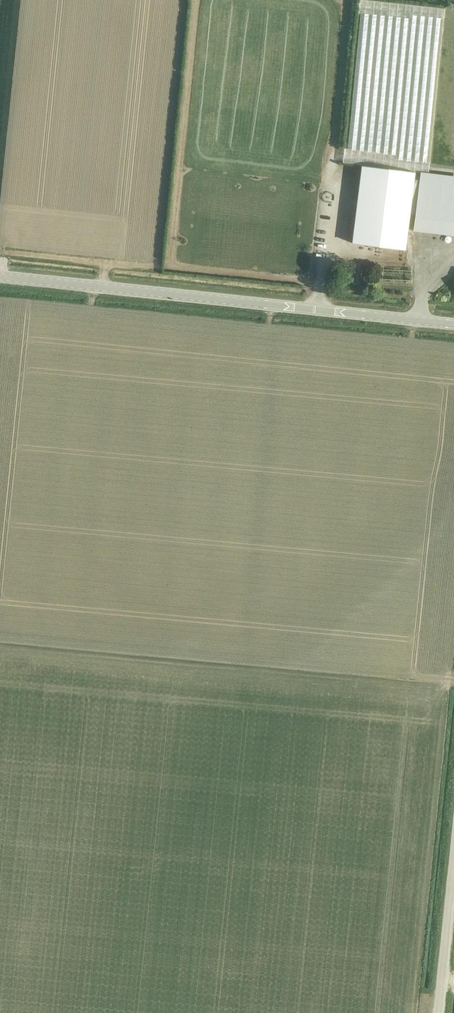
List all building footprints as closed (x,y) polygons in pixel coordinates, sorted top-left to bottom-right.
[(405,250),(410,215),(416,216),(414,231),(453,236),(453,184),(420,180),(419,187),(413,186),(415,172),(362,166),(352,243),(405,250)]
